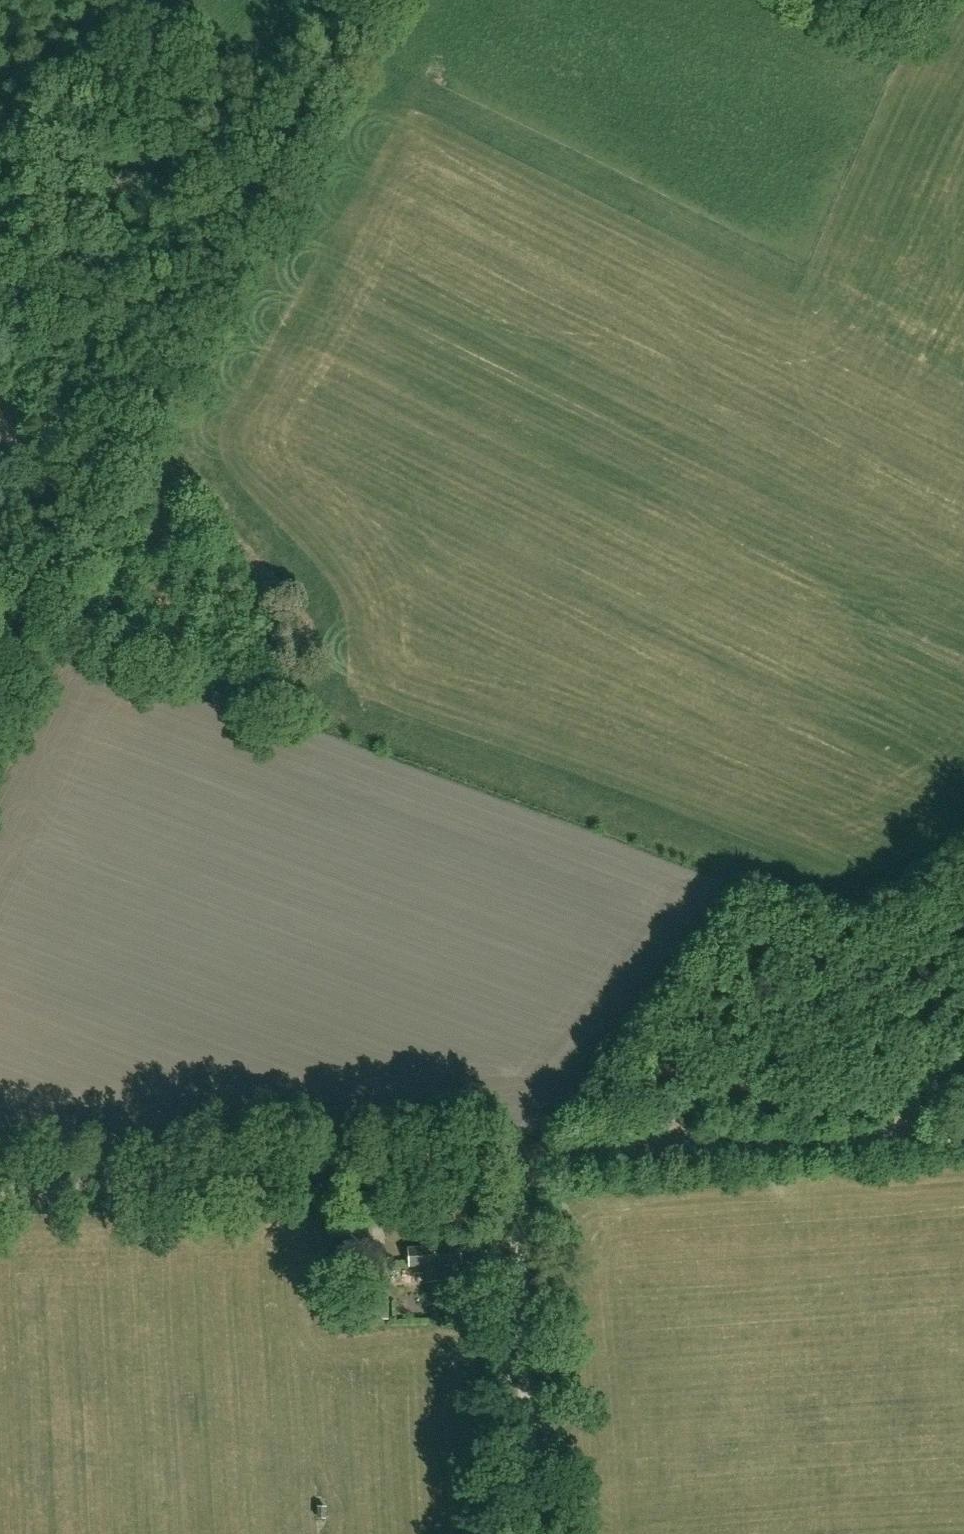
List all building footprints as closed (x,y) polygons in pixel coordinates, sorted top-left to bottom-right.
[(441,1233),(424,1235),(425,1250),(409,1252),(410,1269),(426,1268),(427,1284),(444,1282),(443,1266),(459,1265),(458,1248),(442,1249),(441,1233)] [(387,1322),(385,1285),(371,1286),(373,1323),(387,1322)]
